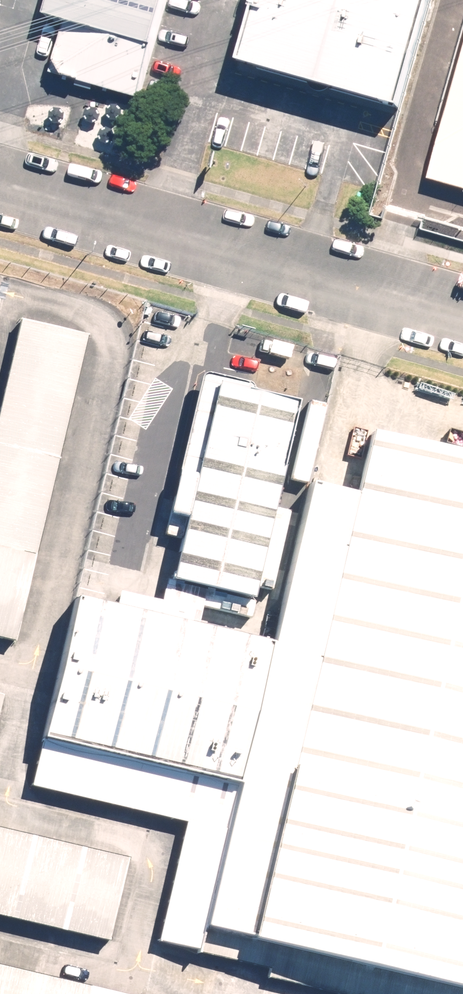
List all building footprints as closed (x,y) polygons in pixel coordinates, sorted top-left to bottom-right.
[(171,0),(53,0),(34,68),(144,97),(171,0)] [(242,65),(396,106),(425,0),(259,0),(242,65)] [(433,183),(462,191),(462,74),(433,183)] [(15,641),(88,336),(21,320),(0,407),(0,638),(15,641)] [(303,404),(221,384),(173,583),(256,602),(303,404)] [(254,936),(462,986),(462,454),(375,433),(254,936)] [(277,645),(76,598),(31,785),(232,833),(277,645)] [(0,829),(0,917),(103,942),(123,858),(0,829)] [(0,969),(0,993),(105,993),(0,969)]
